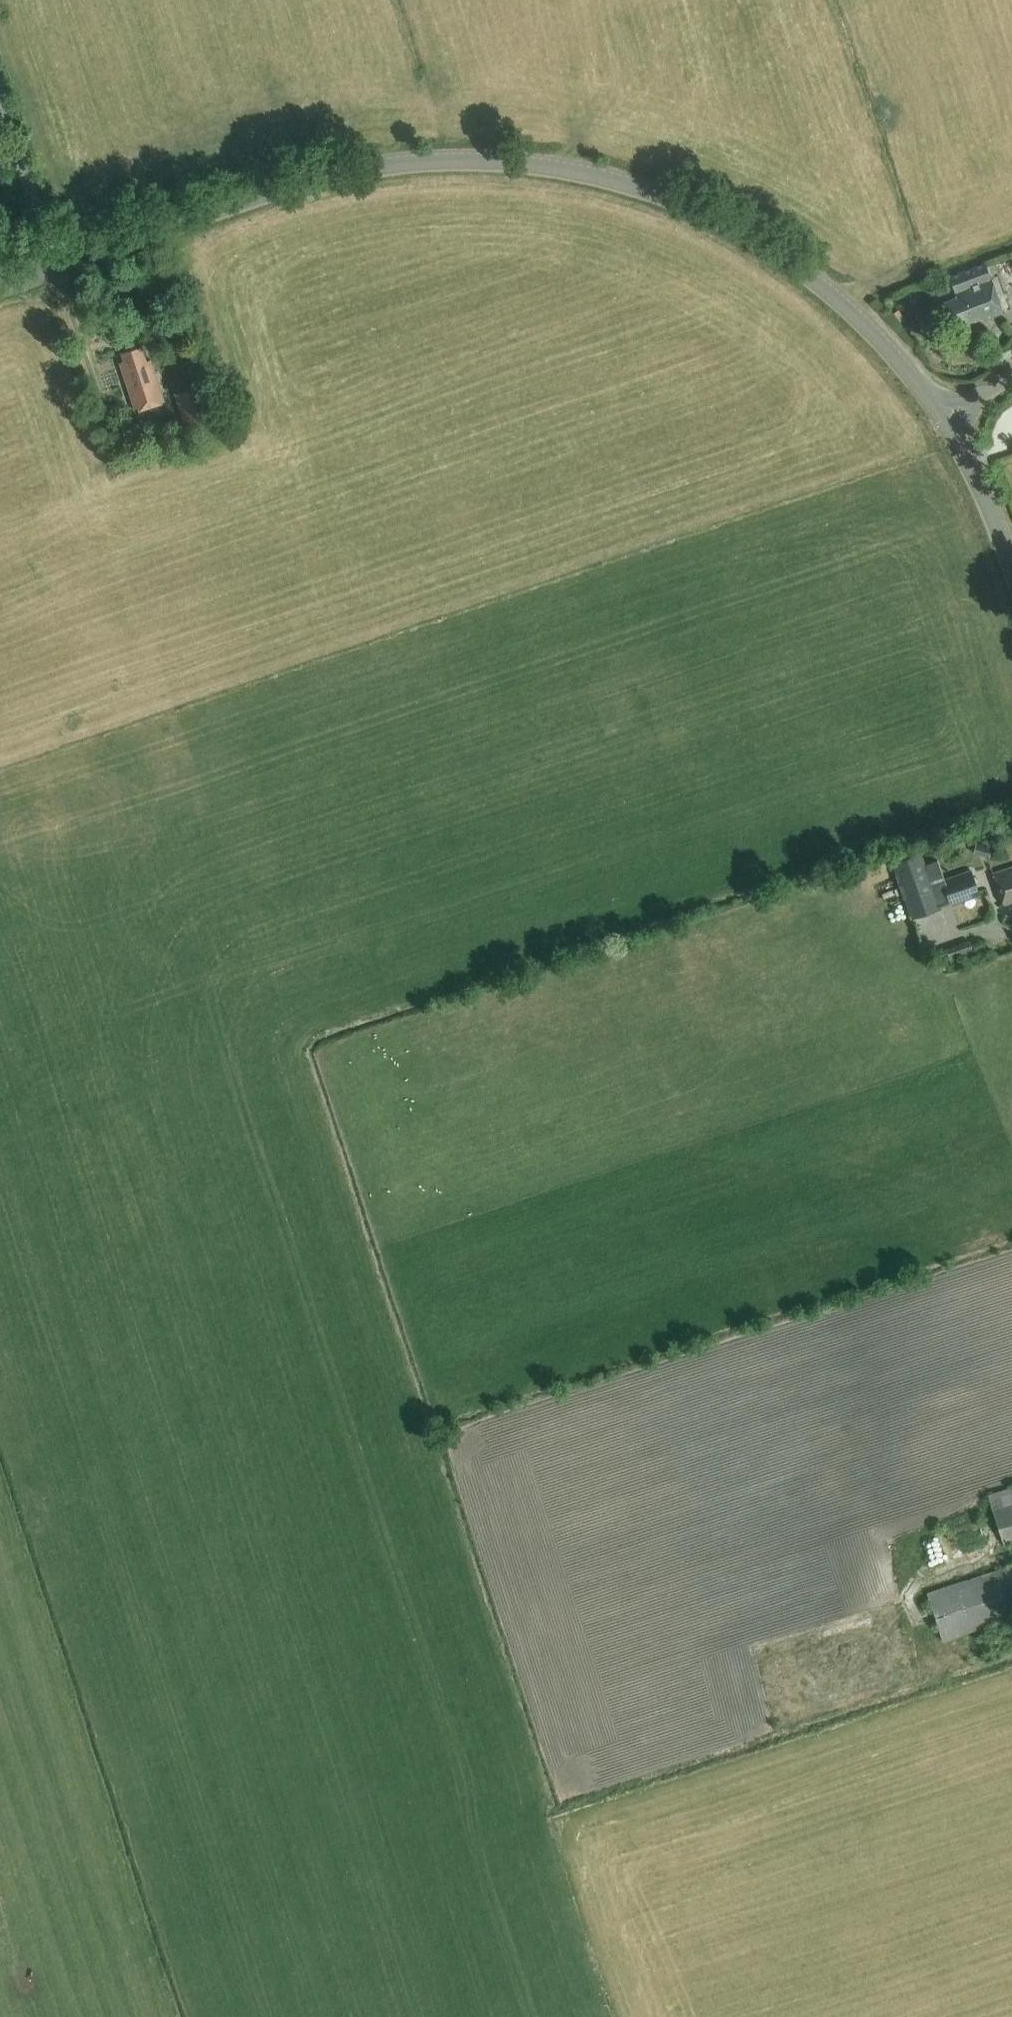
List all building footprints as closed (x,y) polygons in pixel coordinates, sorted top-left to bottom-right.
[(985,262),(956,273),(949,276),(956,296),(944,300),(954,328),(975,320),(976,323),(978,322),(977,318),(980,317),(982,321),(1004,313),(985,262)] [(163,402),(159,389),(149,358),(146,359),(141,345),(122,351),(124,359),(120,361),(136,411),(163,402)] [(202,383),(180,391),(189,416),(201,412),(205,424),(215,421),(202,383)] [(892,861),(912,918),(942,907),(921,851),(892,861)] [(993,873),(1003,904),(1011,901),(1011,867),(993,873)] [(972,869),(944,878),(951,899),(979,889),(972,869)] [(987,1494),(1003,1544),(1011,1541),(1011,1486),(987,1494)] [(927,1592),(943,1641),(1011,1618),(1011,1564),(927,1592)]
